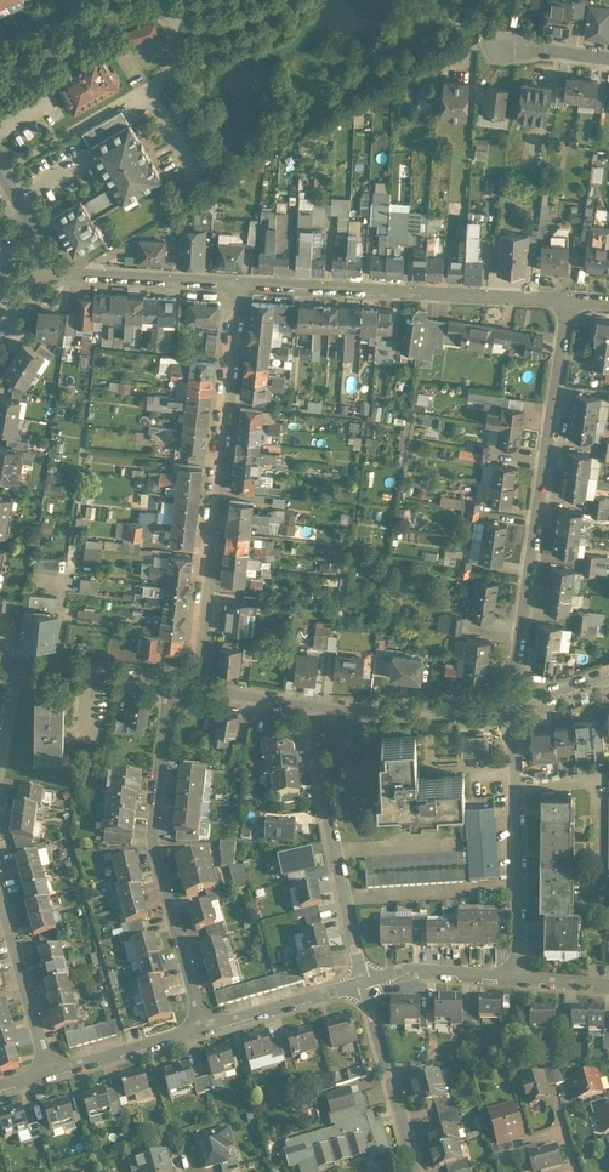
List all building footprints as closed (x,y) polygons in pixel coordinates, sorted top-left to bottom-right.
[(561,0),(549,0),(545,28),(559,29),(558,32),(568,33),(571,15),(573,0),(562,0),(561,0)] [(571,15),(580,17),(582,0),(573,0),(571,15)] [(580,17),(588,18),(589,8),(590,8),(591,0),(582,0),(580,17)] [(600,6),(600,10),(590,8),(589,8),(588,18),(585,36),(595,37),(596,35),(608,37),(608,7),(600,6)] [(155,22),(148,24),(152,37),(159,35),(155,22)] [(148,24),(142,26),(146,39),(152,37),(148,24)] [(142,26),(135,28),(139,41),(146,39),(142,26)] [(135,28),(129,30),(132,43),(139,41),(135,28)] [(129,30),(122,32),(126,45),(132,43),(129,30)] [(99,49),(55,74),(75,110),(119,85),(99,49)] [(583,78),(567,76),(566,87),(564,95),(565,95),(580,97),(583,78)] [(598,80),(583,78),(580,97),(580,100),(595,102),(597,92),(598,80)] [(469,81),(445,80),(444,89),(445,89),(444,106),(443,106),(443,115),(467,116),(469,81)] [(551,86),(523,82),(518,116),(546,119),(551,86)] [(507,87),(489,85),(485,111),(503,114),(507,87)] [(566,87),(558,86),(556,103),(564,104),(565,95),(564,95),(566,87)] [(604,93),(597,92),(595,102),(594,109),(602,110),(604,93)] [(130,122),(122,109),(83,132),(90,145),(110,133),(130,122)] [(110,133),(127,162),(147,150),(142,143),(139,145),(136,140),(140,138),(130,122),(110,133)] [(127,162),(110,133),(90,145),(107,174),(127,162)] [(487,157),(487,137),(475,137),(475,157),(487,157)] [(205,143),(193,150),(204,168),(216,161),(205,143)] [(127,162),(107,174),(111,181),(123,202),(163,178),(153,162),(150,163),(147,159),(151,157),(147,150),(127,162)] [(216,161),(204,168),(211,180),(223,173),(216,161)] [(593,182),(602,182),(603,166),(594,165),(593,182)] [(376,180),(375,189),(387,189),(388,180),(376,180)] [(82,198),(94,219),(123,202),(111,181),(82,198)] [(371,222),(378,222),(378,227),(388,227),(388,190),(372,189),(371,222)] [(64,236),(94,219),(82,198),(52,215),(64,236)] [(369,199),(361,199),(361,214),(369,214),(369,199)] [(314,208),(300,207),(299,226),(313,227),(314,212),(314,208)] [(285,211),(277,210),(277,214),(275,268),(289,269),(290,250),(284,249),(286,215),(284,215),(285,211)] [(213,211),(202,211),(201,228),(212,229),(213,211)] [(325,212),(314,212),(313,227),(322,227),(322,228),(324,228),(325,212)] [(429,213),(410,212),(408,243),(416,243),(416,235),(421,235),(428,235),(429,214),(429,213)] [(594,214),(585,212),(582,235),(581,238),(589,239),(591,224),(592,224),(594,214)] [(267,248),(261,248),(260,268),(274,269),(274,268),(275,268),(277,214),(272,213),(272,216),(272,225),(268,225),(268,226),(267,248)] [(350,214),(339,213),(338,229),(350,230),(350,214)] [(272,216),(262,215),(260,226),(268,226),(268,225),(272,225),(272,216)] [(94,219),(64,236),(74,252),(104,235),(94,219)] [(477,219),(468,219),(467,233),(477,233),(477,219)] [(548,224),(540,223),(538,234),(538,236),(546,237),(548,224)] [(258,225),(250,224),(248,243),(255,244),(258,225)] [(591,224),(589,239),(588,244),(585,266),(607,269),(608,254),(608,227),(592,224),(591,224)] [(313,227),(299,226),(298,241),(296,270),(311,270),(313,227)] [(496,227),(486,226),(485,238),(494,239),(496,227)] [(322,227),(313,227),(311,270),(311,271),(325,272),(326,251),(320,251),(322,228),(322,227)] [(350,230),(338,229),(337,240),(340,240),(339,252),(334,252),(333,271),(347,272),(349,233),(350,230)] [(205,231),(181,230),(180,264),(203,265),(205,231)] [(528,234),(503,232),(502,258),(499,258),(498,273),(525,274),(525,259),(523,259),(523,253),(527,253),(528,234)] [(349,233),(347,272),(362,273),(363,253),(358,253),(358,245),(358,234),(349,233)] [(380,254),(371,254),(370,273),(386,274),(389,233),(382,233),(381,244),(380,244),(380,254)] [(395,234),(389,233),(386,274),(402,275),(403,255),(394,255),(395,234)] [(477,233),(467,233),(467,237),(468,237),(465,278),(481,279),(482,259),(475,259),(477,233)] [(538,234),(528,234),(527,253),(535,254),(538,236),(538,234)] [(569,234),(552,234),(551,244),(543,243),(542,268),(567,270),(568,251),(569,234)] [(582,235),(575,234),(572,251),(579,252),(581,238),(582,235)] [(420,256),(411,256),(410,275),(426,276),(428,235),(421,235),(420,256)] [(434,236),(428,235),(426,276),(442,277),(443,257),(433,257),(434,236)] [(460,258),(450,257),(449,277),(465,278),(468,237),(467,237),(461,237),(460,258)] [(166,241),(141,239),(140,261),(165,263),(166,241)] [(232,243),(219,242),(218,265),(243,267),(244,243),(244,241),(232,241),(232,243)] [(112,294),(95,293),(95,298),(94,316),(105,317),(104,317),(104,323),(110,323),(112,294)] [(128,295),(112,294),(110,323),(115,323),(115,317),(126,318),(128,295)] [(144,296),(128,295),(126,318),(126,324),(132,324),(132,318),(143,319),(144,296)] [(160,296),(144,296),(143,319),(153,319),(153,325),(158,326),(160,296)] [(176,297),(160,296),(158,326),(164,326),(164,320),(175,320),(176,297)] [(95,298),(77,297),(76,324),(93,324),(94,316),(95,298)] [(219,299),(180,297),(179,320),(186,321),(219,323),(221,303),(219,300),(219,299)] [(294,304),(252,301),(251,317),(274,318),(274,320),(281,321),(281,320),(292,321),(294,304)] [(315,305),(300,304),(298,327),(304,327),(303,336),(307,337),(313,337),(314,334),(315,305)] [(331,306),(315,305),(314,334),(320,334),(320,328),(330,329),(331,306)] [(346,306),(331,306),(330,329),(340,329),(339,335),(345,335),(346,306)] [(362,307),(346,306),(345,335),(351,336),(351,330),(361,330),(362,307)] [(378,308),(362,307),(361,330),(370,331),(370,337),(376,337),(378,308)] [(393,309),(378,308),(376,337),(382,337),(382,333),(381,331),(392,332),(393,309)] [(60,312),(43,310),(42,322),(38,322),(37,332),(57,335),(58,330),(60,313),(60,312)] [(67,314),(60,313),(58,330),(65,331),(67,314)] [(449,320),(427,316),(427,320),(425,334),(421,357),(432,358),(435,340),(443,341),(446,321),(449,322),(449,320)] [(274,318),(251,317),(249,332),(272,334),(272,331),(273,325),(277,328),(280,328),(292,329),(292,321),(281,320),(281,321),(274,320),(274,318)] [(420,319),(408,317),(406,327),(405,327),(404,330),(406,330),(404,345),(416,347),(418,333),(420,319)] [(597,318),(595,327),(592,326),(591,332),(594,333),(593,342),(597,342),(594,364),(608,366),(608,320),(597,318)] [(427,320),(420,319),(418,333),(425,334),(427,320)] [(479,324),(449,320),(449,322),(447,331),(462,333),(460,343),(476,346),(479,324)] [(505,328),(479,324),(476,346),(492,348),(494,338),(503,339),(505,328)] [(513,329),(505,328),(503,339),(502,345),(510,346),(511,340),(513,329)] [(544,334),(513,329),(511,340),(525,342),(524,353),(540,356),(544,334)] [(215,354),(216,331),(207,330),(205,353),(215,354)] [(272,334),(249,332),(247,348),(270,349),(276,350),(277,344),(271,344),(272,334)] [(103,334),(92,334),(91,343),(109,345),(109,338),(109,335),(103,335),(103,334)] [(36,349),(25,342),(16,356),(35,368),(36,369),(45,354),(36,349)] [(55,352),(40,343),(36,349),(45,354),(51,359),(55,352)] [(270,349),(247,348),(245,363),(269,365),(270,355),(276,356),(276,350),(270,349)] [(35,368),(16,356),(5,374),(14,380),(15,380),(16,378),(25,383),(35,368)] [(215,360),(192,358),(191,367),(185,367),(184,373),(213,376),(215,360)] [(269,365),(245,363),(244,379),(267,381),(267,380),(268,374),(269,365)] [(184,373),(172,371),(171,377),(190,379),(188,389),(211,391),(213,376),(184,373)] [(25,383),(16,378),(15,380),(14,380),(9,388),(14,389),(25,391),(29,385),(25,383)] [(111,379),(109,388),(129,391),(130,382),(111,379)] [(267,381),(244,379),(242,395),(254,396),(270,397),(270,387),(285,389),(285,382),(267,380),(267,381)] [(25,391),(14,389),(12,396),(21,398),(28,400),(29,392),(25,391)] [(211,391),(188,389),(187,399),(169,397),(169,402),(181,404),(210,407),(211,391)] [(486,393),(470,390),(469,397),(485,400),(486,393)] [(506,396),(486,392),(486,393),(485,400),(485,401),(496,403),(496,402),(505,403),(506,396)] [(419,393),(418,401),(427,401),(428,393),(419,393)] [(599,396),(576,393),(573,414),(596,418),(599,396)] [(0,394),(0,411),(17,414),(18,415),(21,398),(12,396),(0,394)] [(270,397),(254,396),(254,404),(269,405),(270,397)] [(322,402),(309,400),(308,410),(321,411),(322,402)] [(210,407),(181,404),(180,409),(186,410),(185,420),(208,422),(210,407)] [(372,416),(380,417),(382,405),(374,404),(372,416)] [(524,408),(503,405),(502,411),(488,409),(486,422),(500,424),(522,427),(524,408)] [(264,409),(241,407),(239,423),(268,426),(269,420),(264,420),(263,420),(264,409)] [(0,411),(0,429),(5,430),(14,431),(17,414),(0,411)] [(596,418),(573,414),(570,436),(593,439),(596,418)] [(208,422),(185,420),(184,430),(178,430),(177,435),(206,438),(208,422)] [(268,426),(239,423),(237,439),(260,441),(262,431),(268,432),(268,426)] [(522,427),(500,424),(497,443),(519,446),(522,427)] [(14,431),(5,430),(4,437),(8,438),(21,440),(22,433),(14,431)] [(206,438),(177,435),(177,440),(183,440),(182,451),(190,452),(202,453),(205,453),(206,438)] [(21,440),(8,438),(7,445),(24,449),(28,450),(30,441),(21,440)] [(260,441),(237,439),(236,455),(265,458),(265,452),(259,452),(260,441)] [(489,444),(479,442),(478,446),(477,450),(488,452),(489,444)] [(0,444),(0,474),(18,478),(24,449),(7,445),(0,444)] [(602,448),(600,458),(608,459),(608,449),(602,448)] [(472,449),(468,449),(467,457),(476,458),(477,450),(472,449)] [(488,452),(477,450),(476,458),(487,460),(487,459),(490,459),(491,453),(488,453),(488,452)] [(591,453),(568,450),(565,472),(588,475),(591,453)] [(202,453),(190,452),(189,460),(201,461),(202,453)] [(265,458),(236,455),(234,471),(257,474),(258,462),(264,464),(265,458)] [(516,466),(494,462),(491,481),(513,485),(516,466)] [(203,465),(180,463),(179,474),(173,474),(173,478),(201,481),(203,465)] [(257,474),(234,471),(232,487),(261,490),(262,485),(256,484),(257,474)] [(588,475),(565,472),(562,494),(585,497),(588,475)] [(160,477),(148,476),(147,486),(145,486),(144,489),(152,490),(153,486),(159,487),(160,483),(160,477)] [(201,481),(173,478),(172,485),(169,484),(168,494),(171,494),(177,495),(200,497),(201,481)] [(491,481),(479,480),(477,498),(481,498),(488,500),(488,501),(510,504),(513,485),(491,481)] [(46,482),(46,492),(61,492),(61,482),(46,482)] [(5,534),(12,496),(0,494),(0,533),(5,534)] [(200,497),(177,495),(171,494),(170,500),(175,500),(176,500),(175,511),(198,513),(200,497)] [(454,503),(455,496),(442,494),(441,501),(454,503)] [(470,499),(458,497),(457,506),(469,507),(470,499)] [(271,511),(253,509),(254,502),(231,499),(230,499),(229,515),(229,516),(229,515),(258,519),(270,520),(271,514),(270,514),(269,512),(271,511)] [(481,501),(470,499),(469,507),(480,509),(481,501)] [(604,507),(593,505),(592,515),(603,517),(604,507)] [(480,509),(469,507),(468,515),(478,517),(480,509)] [(583,511),(560,508),(557,530),(580,533),(589,534),(591,521),(581,520),(583,511)] [(271,514),(270,520),(284,521),(284,514),(277,513),(276,509),(271,511),(271,514)] [(145,524),(155,525),(156,519),(157,516),(152,515),(152,512),(146,511),(145,524)] [(198,513),(175,511),(174,521),(168,520),(167,526),(196,529),(198,513)] [(258,519),(229,515),(229,516),(227,531),(250,534),(251,524),(257,525),(258,519)] [(507,523),(485,520),(482,539),(504,542),(507,523)] [(130,537),(141,539),(142,536),(143,524),(131,523),(130,532),(129,537),(130,537)] [(143,524),(142,536),(154,537),(154,530),(155,525),(145,524),(143,524)] [(196,529),(167,526),(167,530),(173,531),(171,543),(194,545),(196,529)] [(580,533),(557,530),(554,551),(576,555),(580,533)] [(250,534),(227,531),(226,547),(255,551),(255,545),(249,544),(250,534)] [(141,539),(130,537),(130,541),(129,549),(139,550),(141,539)] [(504,542),(482,539),(479,558),(501,561),(504,542)] [(86,546),(84,562),(101,563),(103,548),(86,546)] [(255,551),(226,547),(224,564),(247,566),(248,556),(254,556),(255,551)] [(169,565),(170,555),(155,553),(154,563),(163,564),(169,565)] [(598,554),(587,553),(585,563),(596,565),(598,554)] [(193,557),(170,555),(169,565),(163,564),(162,570),(191,573),(193,557)] [(59,558),(36,557),(34,571),(58,572),(59,558)] [(596,565),(585,563),(584,573),(595,574),(596,565)] [(247,566),(224,564),(222,580),(251,583),(252,577),(248,576),(246,577),(247,566)] [(471,567),(460,565),(459,573),(470,575),(471,567)] [(574,569),(552,566),(549,587),(571,590),(574,569)] [(150,568),(141,567),(140,574),(139,574),(138,580),(143,580),(144,574),(150,575),(150,574),(150,568)] [(277,569),(265,568),(264,575),(277,577),(277,569)] [(191,573),(162,570),(162,575),(168,576),(167,586),(190,588),(191,573)] [(99,591),(99,577),(79,577),(79,591),(99,591)] [(498,581),(476,578),(474,597),(495,600),(498,581)] [(190,588),(167,586),(166,596),(160,595),(159,601),(188,604),(190,588)] [(571,590),(549,587),(546,609),(568,612),(571,590)] [(39,643),(44,595),(31,593),(29,610),(25,609),(21,641),(39,643)] [(262,596),(245,594),(244,602),(256,603),(256,604),(261,605),(262,596)] [(44,595),(39,643),(55,644),(59,613),(55,613),(57,596),(44,595)] [(20,599),(6,596),(3,610),(17,612),(20,599)] [(495,600),(474,597),(471,616),(493,619),(495,600)] [(244,602),(227,600),(227,601),(228,601),(227,614),(225,613),(224,629),(247,631),(248,615),(255,616),(256,604),(256,603),(244,602)] [(188,604),(159,601),(159,606),(164,607),(163,617),(186,619),(188,604)] [(101,610),(79,608),(78,616),(100,618),(101,610)] [(589,612),(578,611),(577,621),(588,622),(589,612)] [(186,619),(163,617),(162,628),(156,627),(156,632),(184,635),(186,619)] [(588,622),(577,621),(575,630),(586,632),(588,622)] [(462,624),(451,623),(450,631),(461,632),(462,624)] [(562,626),(539,623),(536,644),(559,648),(568,649),(571,628),(562,627),(562,626)] [(156,632),(141,630),(139,652),(162,655),(162,649),(183,651),(184,635),(156,632)] [(329,634),(315,632),(314,647),(327,648),(329,634)] [(338,635),(329,634),(327,648),(337,649),(338,635)] [(235,638),(223,637),(222,646),(234,647),(235,638)] [(490,639),(468,637),(465,656),(487,658),(490,639)] [(253,643),(245,642),(243,656),(252,657),(253,643)] [(559,648),(536,644),(533,666),(556,669),(559,648)] [(222,646),(221,646),(218,671),(238,673),(241,648),(234,647),(222,646)] [(588,652),(577,650),(576,660),(587,662),(588,652)] [(319,655),(298,652),(295,679),(316,682),(319,655)] [(365,658),(336,655),(334,675),(351,677),(351,678),(362,680),(365,658)] [(423,658),(394,655),(393,662),(391,661),(390,670),(392,670),(391,677),(420,680),(423,658)] [(487,658),(465,656),(463,675),(485,677),(487,658)] [(457,666),(446,664),(445,673),(449,674),(449,677),(456,677),(457,666)] [(65,695),(37,694),(36,768),(70,768),(70,753),(64,753),(65,695)] [(150,701),(131,698),(128,721),(129,721),(128,730),(144,732),(146,723),(147,724),(150,701)] [(238,714),(219,711),(216,732),(213,731),(212,741),(224,743),(225,734),(235,735),(238,714)] [(125,719),(117,718),(116,731),(123,732),(125,719)] [(592,719),(573,721),(574,724),(576,747),(575,747),(575,749),(595,747),(595,746),(594,746),(593,736),(597,736),(596,725),(593,725),(592,719)] [(574,724),(555,726),(555,730),(557,748),(575,747),(576,747),(574,724)] [(258,726),(249,725),(247,742),(247,743),(256,744),(258,726)] [(555,730),(532,732),(534,758),(557,755),(557,748),(555,730)] [(477,735),(462,736),(463,754),(489,753),(488,734),(485,735),(484,731),(477,731),(477,735)] [(286,732),(264,734),(267,763),(296,759),(294,738),(286,732)] [(416,735),(387,737),(387,748),(382,748),(384,790),(379,790),(380,802),(401,800),(402,800),(401,786),(407,786),(406,773),(418,772),(416,735)] [(597,736),(593,736),(594,746),(595,746),(604,745),(603,735),(597,736)] [(247,742),(236,741),(233,764),(245,765),(247,743),(247,742)] [(267,763),(269,780),(274,780),(274,779),(298,776),(296,759),(267,763)] [(198,765),(184,764),(183,771),(198,772),(198,765)] [(142,770),(112,767),(112,775),(114,775),(114,774),(141,777),(142,770)] [(183,771),(182,770),(180,786),(202,789),(204,773),(198,772),(183,771)] [(418,772),(406,773),(407,786),(401,786),(402,800),(401,800),(401,805),(412,804),(412,810),(424,809),(423,805),(439,804),(439,801),(465,799),(464,775),(418,777),(418,772)] [(141,777),(114,774),(114,775),(112,794),(112,795),(138,798),(140,798),(142,777),(141,777)] [(298,776),(274,779),(274,780),(276,798),(283,798),(299,796),(300,796),(298,776)] [(41,784),(24,781),(22,789),(40,791),(41,784)] [(202,789),(180,786),(178,802),(201,804),(202,789)] [(22,789),(19,805),(38,808),(42,809),(44,792),(40,791),(22,789)] [(572,794),(542,793),(541,835),(571,835),(572,794)] [(138,798),(112,795),(112,794),(110,794),(107,814),(135,817),(138,798)] [(299,796),(283,798),(284,805),(300,803),(299,796)] [(201,804),(178,802),(177,818),(199,820),(201,804)] [(38,808),(19,805),(16,804),(13,820),(36,824),(38,808)] [(495,805),(465,806),(470,883),(499,881),(495,805)] [(135,817),(107,814),(105,835),(133,838),(135,817)] [(199,820),(177,818),(175,833),(177,834),(197,836),(197,835),(199,820)] [(36,824),(13,820),(11,836),(13,837),(34,840),(40,841),(43,825),(36,824)] [(280,841),(282,822),(268,820),(266,839),(280,841)] [(282,822),(280,841),(294,842),(296,824),(282,822)] [(252,827),(244,826),(242,839),(251,840),(252,827)] [(197,836),(177,834),(176,843),(199,843),(200,836),(197,835),(197,836)] [(133,838),(105,835),(104,843),(132,846),(133,838)] [(571,835),(541,835),(541,879),(571,880),(571,835)] [(34,840),(13,837),(17,852),(32,848),(34,840)] [(244,866),(234,867),(236,842),(221,843),(220,853),(221,853),(221,859),(222,859),(221,868),(222,868),(229,868),(236,891),(250,887),(244,866)] [(32,848),(17,852),(19,859),(36,854),(34,847),(32,848)] [(125,851),(111,855),(113,862),(127,858),(125,851)] [(206,852),(177,860),(187,897),(206,892),(216,889),(216,888),(206,852)] [(19,859),(16,860),(20,875),(42,869),(38,854),(36,854),(19,859)] [(312,854),(280,860),(283,878),(316,871),(312,854)] [(464,854),(365,860),(367,889),(466,883),(464,854)] [(127,858),(113,862),(118,878),(140,872),(135,856),(127,858)] [(42,869),(20,875),(24,891),(46,884),(42,869)] [(140,872),(118,878),(122,893),(141,888),(144,887),(140,872)] [(571,880),(541,879),(540,924),(546,924),(570,924),(570,915),(574,915),(574,889),(570,889),(571,880)] [(46,884),(24,891),(28,905),(28,906),(48,900),(48,901),(51,900),(46,884)] [(316,885),(297,890),(302,910),(302,911),(318,908),(321,907),(316,885)] [(216,889),(206,892),(207,898),(221,895),(219,887),(216,888),(216,889)] [(141,888),(122,893),(118,893),(122,909),(145,903),(141,888)] [(48,900),(28,906),(28,905),(26,906),(30,922),(52,916),(48,901),(48,900)] [(145,903),(122,909),(127,925),(128,925),(142,921),(149,919),(145,903)] [(210,905),(191,911),(196,932),(215,926),(210,905)] [(318,908),(302,911),(302,910),(296,912),(297,920),(320,915),(318,908)] [(52,916),(30,922),(35,937),(39,936),(57,931),(52,916)] [(478,917),(459,917),(459,928),(459,947),(478,948),(478,917)] [(498,917),(478,917),(478,948),(497,948),(498,917)] [(420,918),(412,918),(412,925),(413,925),(413,931),(420,931),(420,918)] [(428,918),(420,918),(420,931),(427,931),(428,927),(428,918)] [(142,921),(128,925),(130,934),(144,930),(142,921)] [(570,924),(546,924),(545,960),(579,961),(579,924),(570,924)] [(412,925),(397,925),(397,927),(397,947),(413,947),(413,931),(413,925),(412,925)] [(397,927),(381,927),(381,947),(397,947),(397,927)] [(428,927),(427,931),(427,947),(443,947),(443,928),(428,927)] [(459,928),(443,928),(443,947),(459,947),(459,928)] [(144,930),(130,934),(120,936),(123,946),(126,945),(126,944),(147,938),(144,930)] [(57,931),(39,936),(42,945),(59,940),(57,931)] [(323,932),(304,936),(308,957),(327,953),(323,932)] [(225,934),(209,938),(211,945),(227,941),(225,934)] [(147,938),(126,944),(126,945),(131,965),(138,963),(159,957),(154,936),(147,938)] [(59,940),(42,945),(44,951),(61,947),(59,940)] [(211,945),(202,948),(208,969),(227,964),(234,962),(228,941),(227,941),(211,945)] [(44,951),(39,953),(43,968),(65,962),(61,947),(44,951)] [(196,967),(201,966),(198,952),(193,953),(196,967)] [(308,957),(299,959),(304,980),(333,974),(327,953),(308,957)] [(159,957),(138,963),(143,982),(143,983),(160,978),(165,977),(159,957)] [(65,962),(43,968),(47,983),(47,984),(67,978),(67,979),(70,978),(65,962)] [(227,964),(208,969),(214,989),(232,984),(227,964)] [(299,970),(275,977),(278,990),(303,983),(299,970)] [(275,977),(223,992),(227,1005),(278,990),(275,977)] [(67,978),(47,984),(47,983),(45,984),(49,1000),(71,993),(67,979),(67,978)] [(160,978),(143,983),(143,982),(139,983),(144,1004),(166,998),(160,978)] [(223,992),(215,994),(219,1007),(227,1005),(223,992)] [(71,993),(49,1000),(53,1014),(53,1015),(73,1009),(73,1010),(76,1009),(71,993)] [(446,997),(436,997),(435,997),(435,1002),(435,1016),(435,1025),(436,1025),(436,1022),(451,1022),(451,1026),(452,1026),(452,1025),(462,1025),(462,1026),(463,1026),(463,1023),(463,1010),(463,997),(462,997),(462,998),(453,997),(452,997),(452,998),(447,998),(447,997),(446,997)] [(166,998),(144,1004),(150,1024),(172,1018),(166,998)] [(502,998),(488,998),(488,999),(481,999),(481,998),(479,998),(479,1024),(480,1024),(480,1017),(501,1017),(501,1029),(502,1029),(502,998)] [(420,1000),(392,1000),(392,1011),(393,1011),(393,1025),(406,1025),(406,1023),(420,1023),(420,1012),(420,1000)] [(9,1018),(5,1002),(0,1003),(0,1020),(9,1018)] [(556,1008),(531,1008),(531,1027),(555,1028),(555,1035),(556,1035),(556,1028),(556,1013),(556,1008)] [(589,1008),(573,1008),(573,1019),(573,1028),(574,1028),(588,1028),(589,1028),(589,1008)] [(605,1008),(589,1008),(589,1028),(588,1028),(588,1030),(604,1030),(605,1030),(605,1023),(605,1008)] [(73,1009),(53,1015),(53,1014),(51,1015),(55,1031),(64,1029),(78,1025),(76,1018),(81,1017),(79,1010),(76,1011),(76,1009),(73,1010),(73,1009)] [(479,1010),(470,1010),(470,1023),(470,1024),(479,1024),(479,1010)] [(565,1013),(556,1013),(556,1028),(564,1028),(564,1019),(565,1019),(565,1013)] [(0,1020),(0,1037),(13,1033),(9,1018),(0,1020)] [(351,1019),(327,1026),(334,1049),(357,1042),(351,1019)] [(565,1019),(564,1019),(564,1028),(564,1032),(574,1032),(574,1028),(573,1028),(573,1019),(565,1019)] [(116,1021),(108,1023),(112,1037),(120,1035),(116,1021)] [(108,1023),(101,1025),(105,1039),(112,1037),(108,1023)] [(78,1025),(64,1029),(66,1035),(73,1033),(79,1031),(78,1025)] [(101,1025),(94,1027),(98,1041),(105,1039),(101,1025)] [(94,1027),(87,1029),(91,1043),(98,1041),(94,1027)] [(87,1029),(80,1031),(84,1045),(91,1043),(87,1029)] [(311,1030),(287,1037),(287,1038),(291,1053),(293,1058),(317,1051),(311,1030)] [(79,1031),(73,1033),(77,1047),(84,1045),(80,1031),(79,1031)] [(0,1037),(0,1053),(15,1049),(17,1048),(13,1033),(0,1037)] [(66,1035),(70,1049),(77,1047),(73,1033),(66,1035)] [(267,1036),(243,1042),(249,1063),(272,1056),(268,1043),(267,1036)] [(287,1038),(279,1040),(283,1053),(284,1055),(291,1053),(287,1038)] [(279,1040),(268,1043),(272,1056),(283,1053),(279,1040)] [(229,1046),(217,1050),(217,1052),(207,1056),(213,1078),(226,1075),(225,1071),(236,1068),(229,1046)] [(0,1053),(0,1067),(1,1071),(1,1072),(2,1072),(19,1067),(15,1049),(0,1053)] [(190,1065),(163,1073),(170,1094),(195,1087),(196,1087),(195,1081),(190,1065)] [(551,1065),(543,1065),(545,1073),(543,1074),(547,1088),(557,1086),(551,1065)] [(559,1065),(551,1065),(557,1086),(565,1083),(559,1065)] [(426,1067),(411,1071),(414,1079),(428,1075),(426,1067)] [(365,1068),(348,1073),(351,1082),(367,1077),(365,1068)] [(144,1071),(121,1078),(123,1087),(127,1099),(138,1095),(140,1102),(152,1098),(144,1071)] [(414,1079),(410,1080),(414,1093),(442,1085),(438,1072),(428,1075),(414,1079)] [(596,1072),(572,1079),(579,1101),(602,1094),(596,1072)] [(543,1074),(530,1078),(527,1076),(523,1078),(521,1081),(522,1085),(524,1086),(530,1106),(543,1102),(543,1099),(550,1097),(547,1088),(543,1074)] [(210,1077),(202,1079),(206,1093),(214,1091),(210,1077)] [(206,1093),(202,1079),(195,1081),(196,1087),(195,1087),(198,1095),(206,1093)] [(442,1085),(414,1093),(418,1106),(434,1101),(446,1098),(442,1085)] [(123,1087),(116,1089),(120,1101),(127,1099),(123,1087)] [(116,1089),(106,1092),(110,1106),(121,1103),(120,1101),(116,1089)] [(273,1090),(265,1095),(271,1105),(279,1099),(273,1090)] [(106,1092),(96,1095),(95,1093),(83,1096),(89,1118),(100,1115),(101,1118),(113,1115),(110,1106),(106,1092)] [(446,1098),(434,1101),(438,1116),(452,1112),(449,1100),(446,1101),(446,1098)] [(68,1100),(55,1104),(56,1106),(46,1110),(52,1132),(65,1128),(64,1125),(75,1122),(68,1100)] [(590,1105),(593,1115),(598,1113),(608,1109),(607,1100),(590,1105)] [(514,1106),(489,1113),(498,1145),(499,1145),(511,1142),(520,1139),(523,1135),(514,1106)] [(10,1110),(10,1112),(0,1115),(0,1118),(6,1138),(20,1134),(19,1131),(28,1129),(22,1107),(10,1110)] [(598,1113),(604,1134),(608,1132),(608,1109),(598,1113)] [(452,1112),(438,1116),(442,1130),(455,1127),(457,1127),(452,1112)] [(367,1116),(335,1125),(336,1129),(289,1142),(289,1141),(287,1142),(287,1143),(286,1143),(288,1150),(285,1151),(290,1169),(315,1161),(318,1170),(370,1155),(367,1147),(375,1145),(367,1116)] [(47,1123),(39,1125),(43,1139),(51,1136),(47,1123)] [(39,1125),(31,1127),(35,1141),(43,1139),(39,1125)] [(442,1130),(428,1134),(433,1150),(433,1151),(457,1144),(460,1143),(455,1127),(442,1130)] [(230,1130),(197,1139),(206,1168),(221,1164),(228,1162),(227,1161),(224,1148),(234,1145),(230,1130)] [(511,1142),(499,1145),(498,1145),(491,1147),(494,1157),(497,1156),(504,1154),(514,1151),(511,1142)] [(457,1144),(433,1151),(433,1150),(430,1151),(435,1169),(446,1166),(462,1161),(457,1144)] [(514,1151),(504,1154),(506,1162),(520,1158),(521,1159),(530,1156),(539,1153),(537,1145),(514,1151)] [(530,1156),(534,1171),(539,1171),(561,1165),(556,1148),(539,1153),(530,1156)] [(136,1159),(140,1171),(143,1171),(148,1171),(149,1171),(171,1171),(165,1151),(136,1159)] [(504,1154),(497,1156),(499,1164),(506,1162),(504,1154)] [(237,1158),(227,1161),(228,1162),(221,1164),(223,1171),(240,1166),(237,1158)] [(446,1166),(448,1171),(465,1171),(462,1161),(446,1166)]
